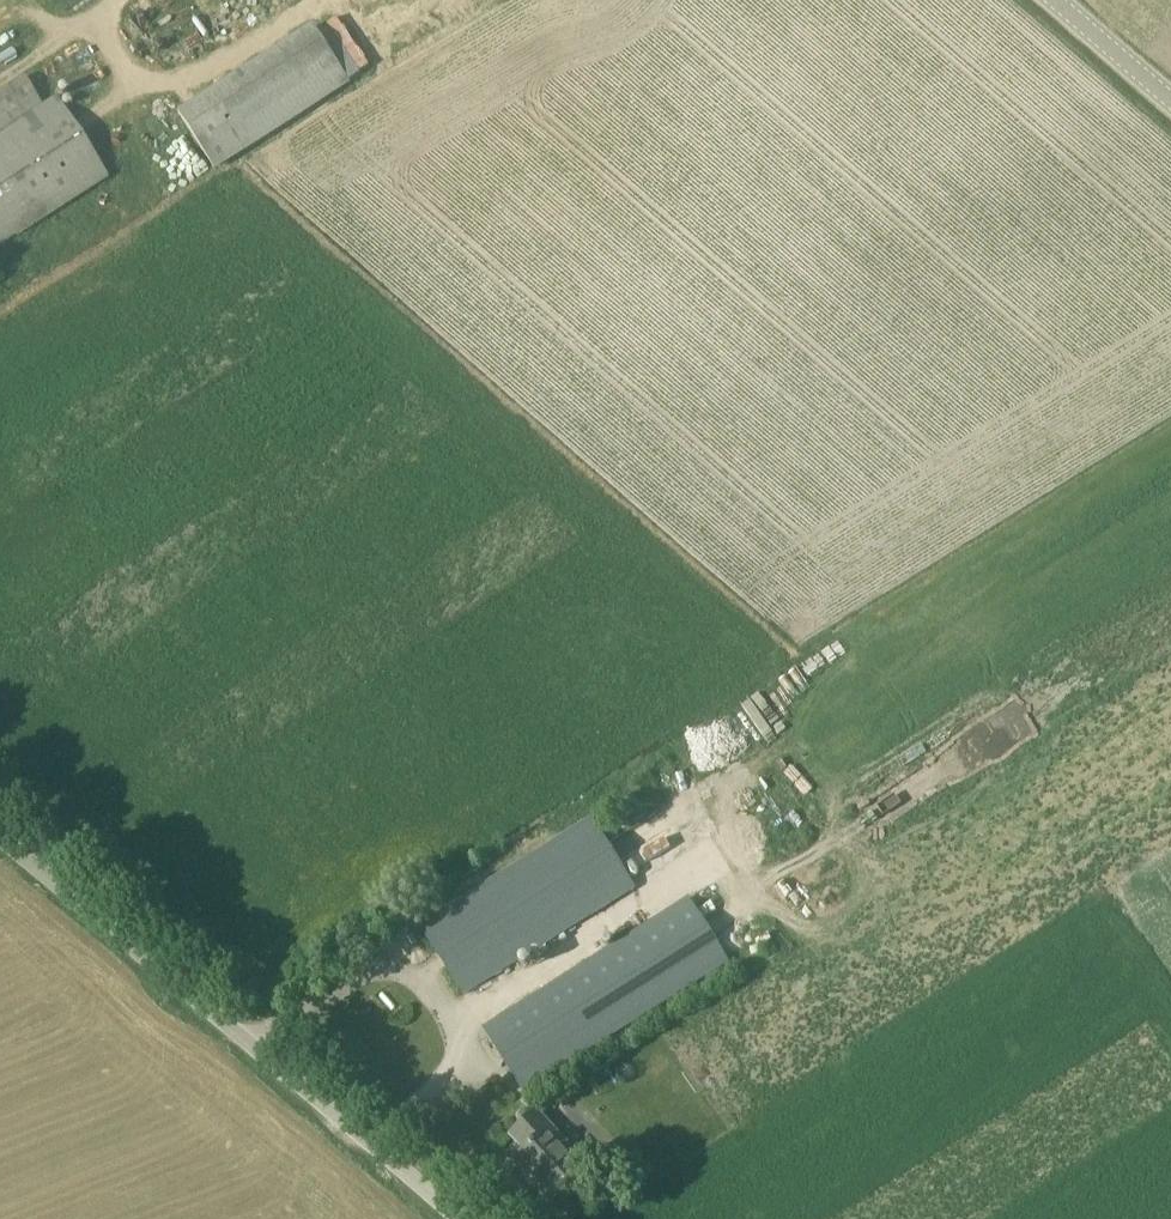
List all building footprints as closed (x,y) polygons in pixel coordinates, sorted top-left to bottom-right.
[(208,169),(350,83),(312,21),(170,106),(208,169)] [(0,134),(0,245),(105,178),(54,100),(0,134)] [(461,995),(633,886),(590,817),(418,927),(461,995)] [(523,1092),(728,961),(688,897),(482,1028),(523,1092)] [(562,1139),(536,1111),(511,1135),(525,1151),(514,1162),(552,1202),(582,1174),(555,1146),(562,1139)]
